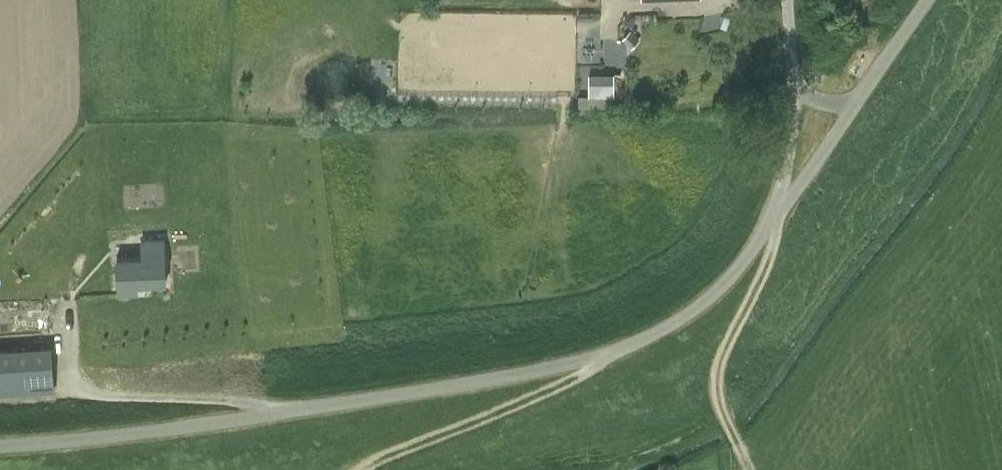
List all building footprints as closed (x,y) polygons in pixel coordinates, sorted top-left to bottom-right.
[(633,46),(640,38),(631,29),(623,36),(633,46)] [(614,106),(614,73),(589,72),(589,105),(614,106)] [(117,256),(118,291),(137,291),(136,283),(166,282),(163,237),(141,238),(142,255),(117,256)] [(54,390),(51,345),(0,348),(0,393),(54,390)]
